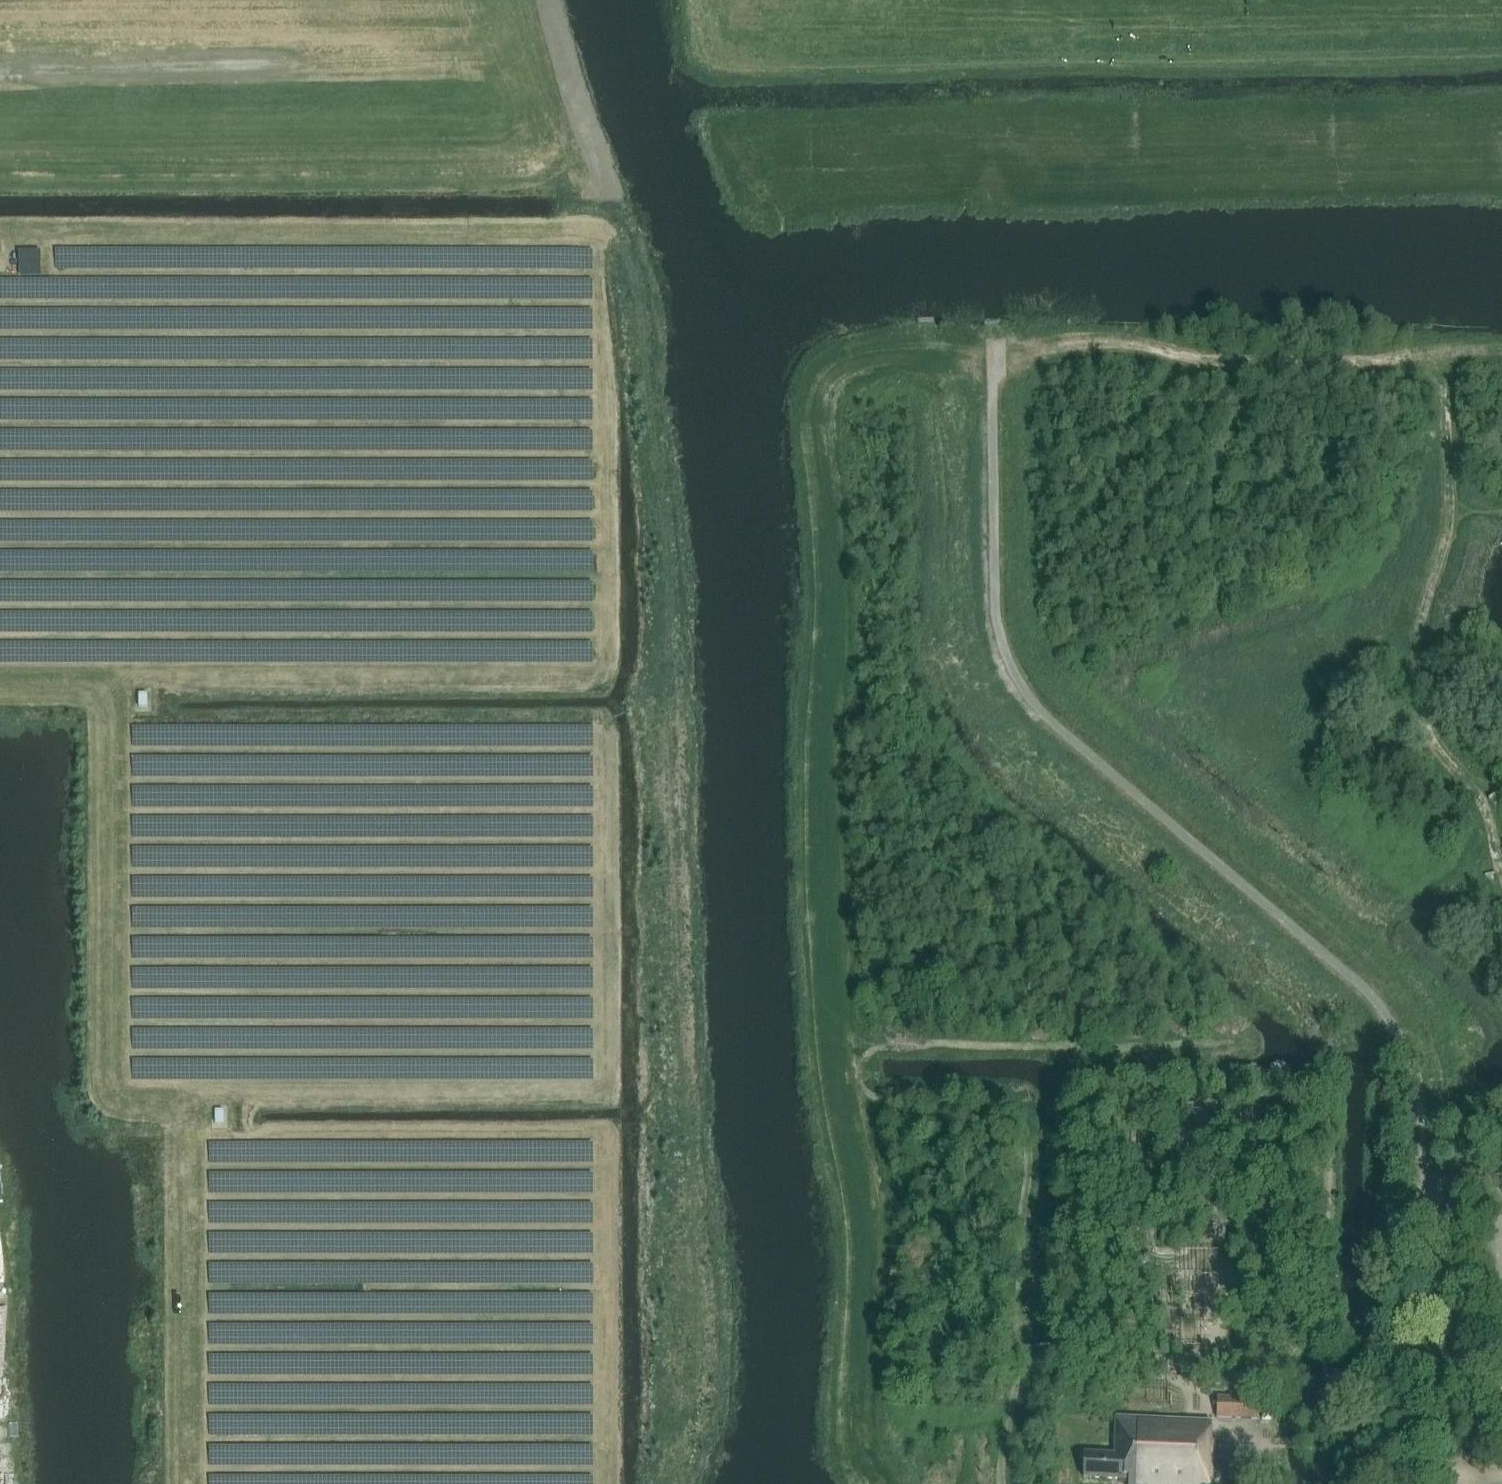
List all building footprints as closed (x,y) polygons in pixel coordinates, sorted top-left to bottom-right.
[(41,252),(20,252),(20,266),(41,266),(41,252)] [(139,708),(149,708),(149,692),(139,692),(139,708)] [(215,1111),(215,1123),(223,1123),(223,1110),(215,1111)] [(1258,1420),(1259,1401),(1234,1400),(1234,1396),(1228,1396),(1227,1400),(1220,1400),(1219,1418),(1258,1420)] [(1214,1443),(1209,1442),(1209,1422),(1118,1418),(1117,1456),(1087,1454),(1086,1479),(1131,1481),(1131,1483),(1212,1483),(1214,1443)]
